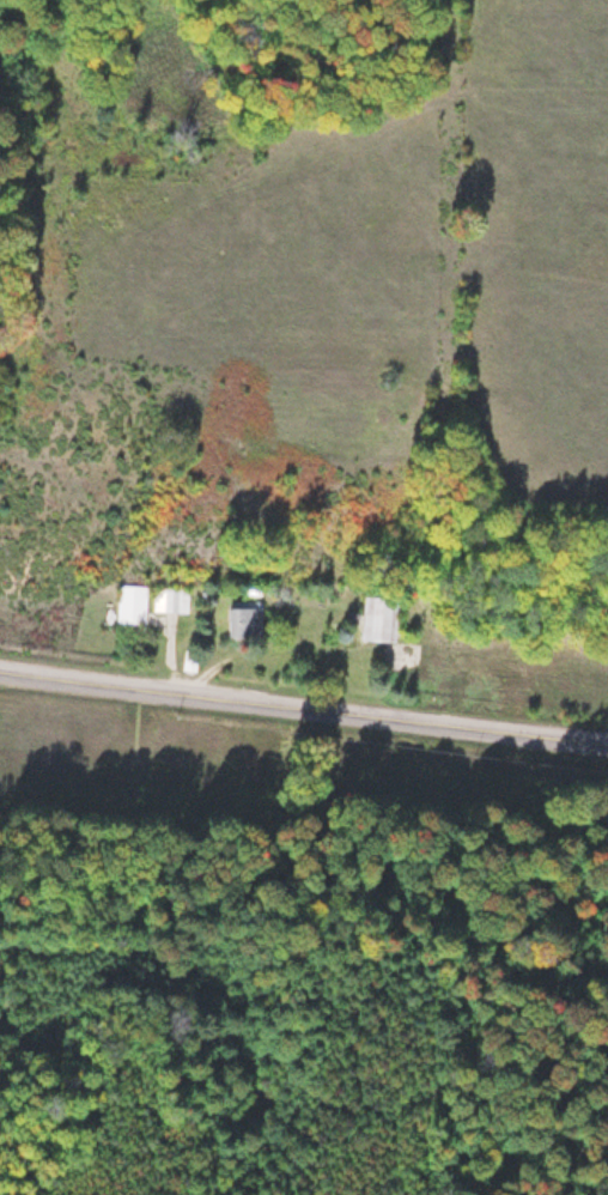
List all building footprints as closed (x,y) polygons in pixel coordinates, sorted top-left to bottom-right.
[(115,624),(145,624),(145,586),(116,585),(115,624)] [(388,642),(392,599),(357,596),(353,639),(388,642)] [(262,604),(224,604),(224,636),(262,636),(262,604)]
